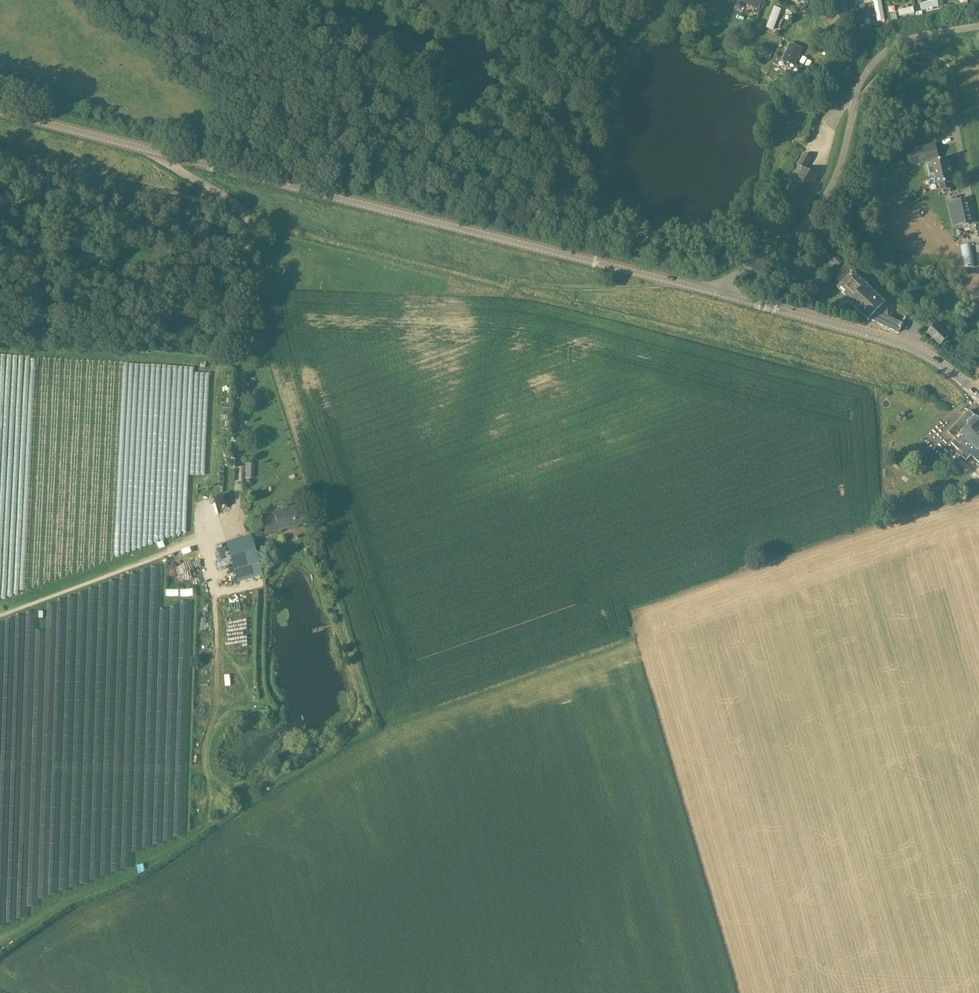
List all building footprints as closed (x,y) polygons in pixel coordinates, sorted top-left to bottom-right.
[(762,2),(757,0),(738,0),(759,9),(762,2)] [(885,20),(882,0),(874,0),(878,21),(885,20)] [(920,3),(921,10),(940,7),(939,0),(920,3)] [(768,28),(776,30),(781,8),(773,6),(768,28)] [(899,9),(900,16),(915,13),(914,6),(899,9)] [(790,44),(783,60),(795,65),(802,49),(790,44)] [(935,145),(907,151),(910,165),(938,159),(935,145)] [(806,196),(818,177),(806,169),(813,158),(805,154),(798,165),(803,168),(801,170),(802,171),(793,187),(789,184),(776,202),(793,214),(806,196)] [(941,186),(942,191),(951,189),(950,184),(952,183),(950,175),(951,175),(950,169),(949,169),(947,160),(926,165),(929,176),(936,175),(938,187),(941,186)] [(953,203),(958,226),(970,224),(964,200),(953,203)] [(975,267),(972,245),(962,246),(965,269),(975,267)] [(837,266),(842,262),(826,247),(822,252),(837,266)] [(841,275),(837,279),(842,283),(838,288),(851,300),(849,302),(868,320),(869,319),(898,333),(903,324),(889,318),(888,308),(884,304),(885,303),(866,284),(866,285),(853,272),(846,266),(839,273),(841,275)] [(928,333),(940,346),(949,337),(936,324),(928,333)] [(960,343),(956,348),(960,352),(965,347),(960,343)] [(977,417),(970,411),(948,433),(956,441),(952,444),(964,456),(962,457),(967,461),(972,456),(978,464),(978,450),(978,449),(978,419),(977,417)] [(937,450),(938,448),(943,453),(950,444),(934,431),(926,441),(937,450)] [(949,459),(956,453),(950,446),(943,453),(949,459)] [(254,463),(245,463),(245,479),(254,479),(254,463)] [(279,531),(305,524),(300,506),(274,514),(275,518),(262,522),(266,534),(279,531)] [(238,582),(262,575),(251,536),(226,543),(238,582)]
